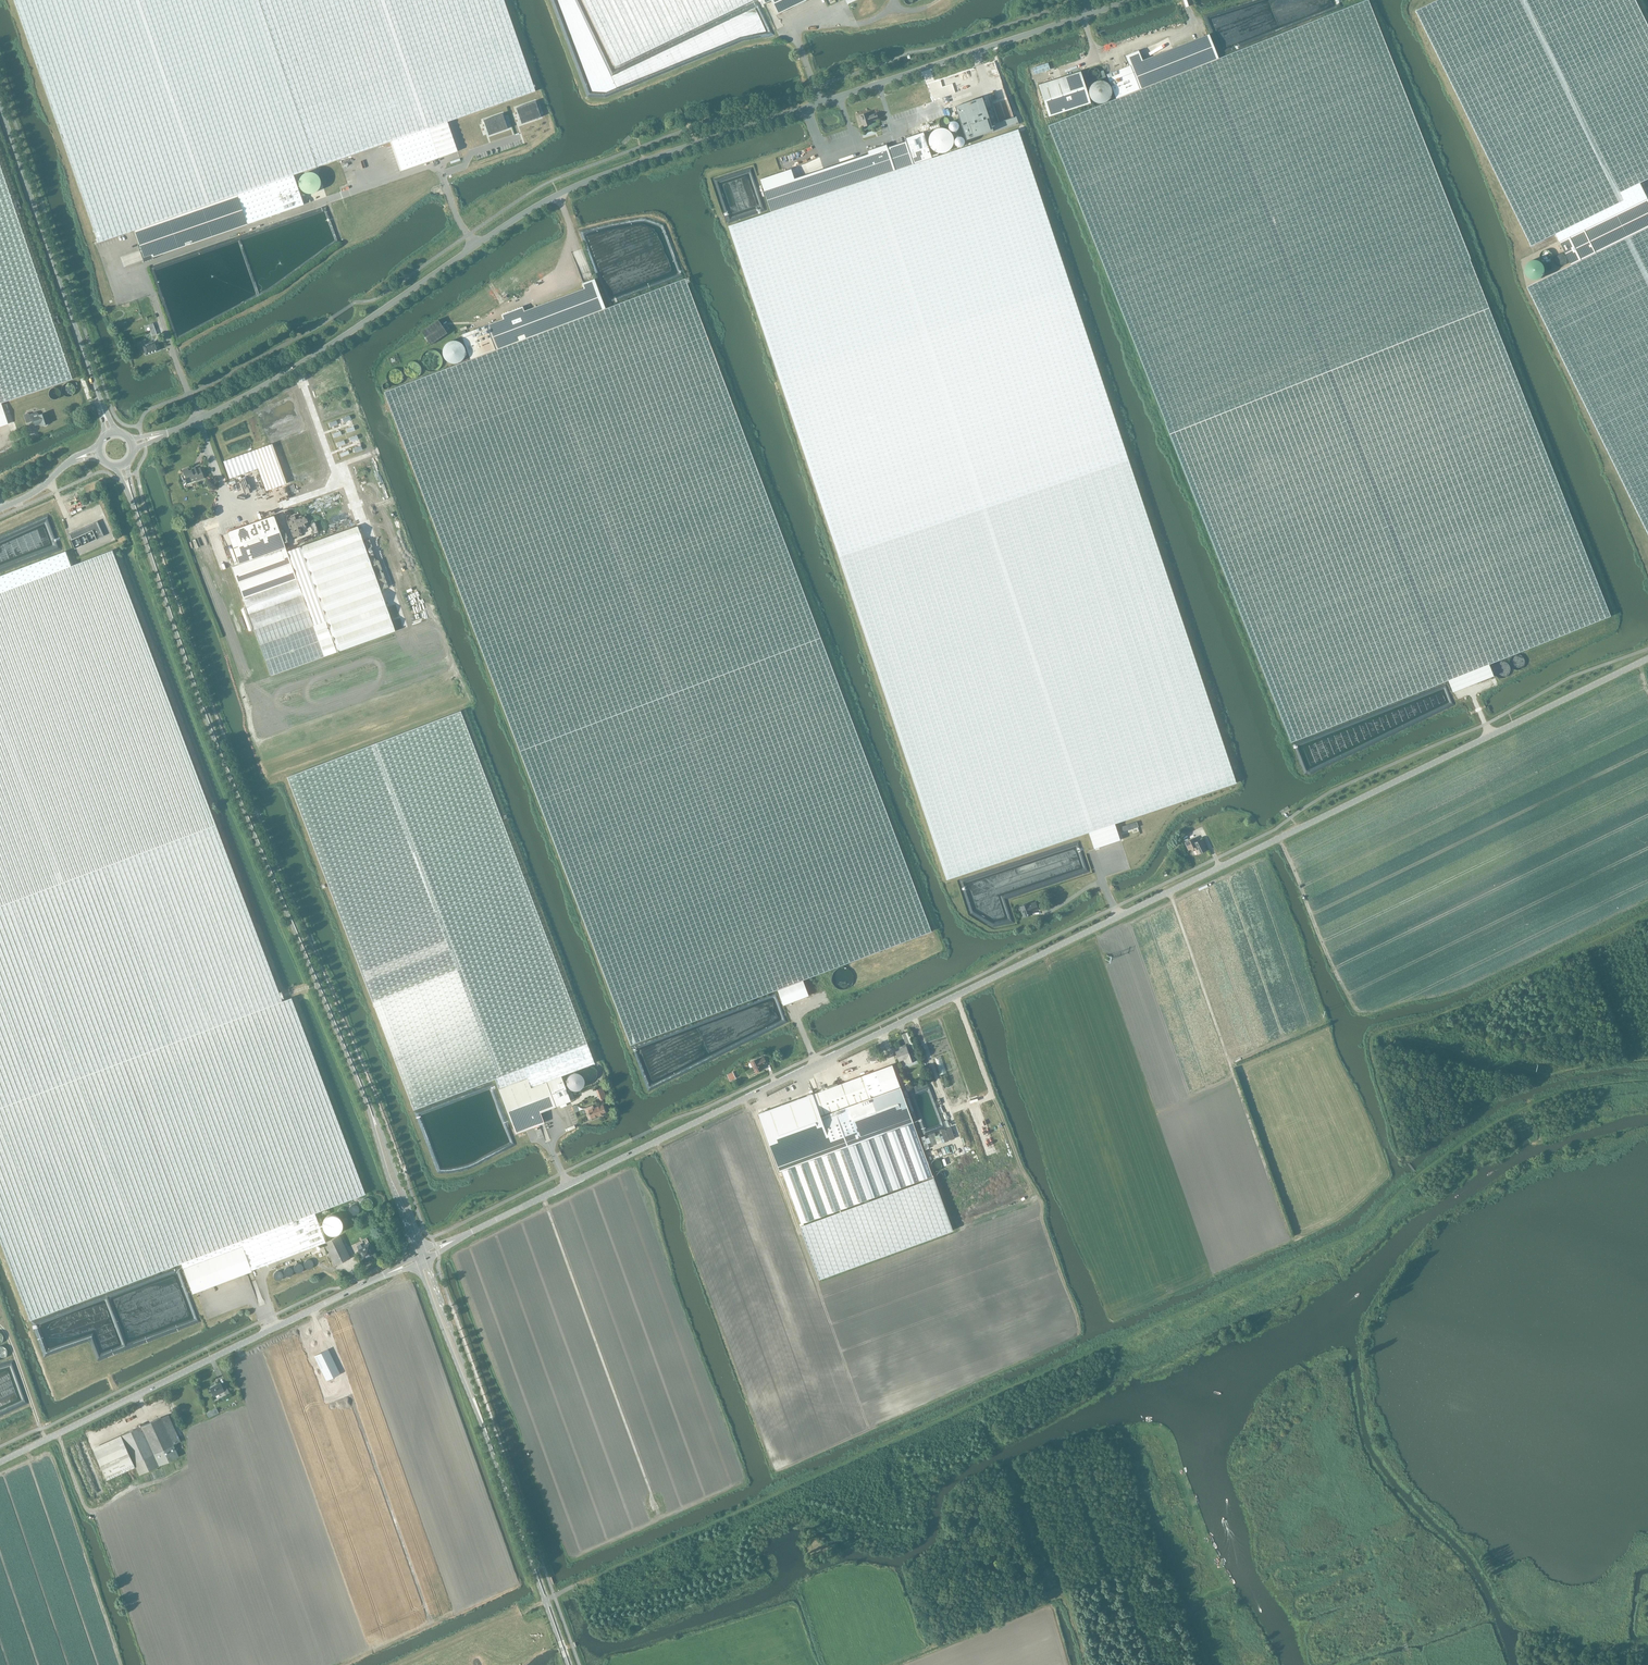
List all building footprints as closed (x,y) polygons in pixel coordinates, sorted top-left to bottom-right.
[(97,243),(133,231),(293,175),(315,167),(258,0),(14,0),(97,243)] [(315,167),(391,141),(447,121),(535,91),(504,0),(258,0),(315,167)] [(616,67),(754,0),(583,0),(616,67)] [(778,14),(807,0),(771,0),(778,14)] [(1048,126),(1291,741),(1449,679),(1453,691),(1494,675),(1490,663),(1610,615),(1368,0),(1367,0),(1140,90),(1130,65),(1107,74),(1116,99),(1048,126)] [(1416,11),(1531,245),(1556,233),(1560,242),(1647,198),(1640,182),(1647,178),(1647,26),(1635,0),(1439,0),(1416,11)] [(1049,116),(1091,103),(1081,71),(1039,85),(1049,116)] [(1019,124),(1016,116),(991,125),(982,97),(955,106),(966,140),(993,131),(993,132),(1019,124)] [(535,101),(516,108),(521,124),(540,117),(535,101)] [(870,121),(878,119),(876,113),(869,116),(868,113),(860,116),(863,127),(871,124),(870,121)] [(486,127),(488,135),(507,129),(504,121),(502,114),(483,120),(486,127)] [(447,121),(391,141),(401,171),(457,151),(447,121)] [(1115,823),(1236,783),(1018,129),(932,158),(923,132),(904,138),(905,141),(887,147),(886,144),(867,151),(868,154),(795,178),(791,169),(760,179),(771,212),(729,226),(947,879),(1088,832),(1094,849),(1120,840),(1115,823)] [(72,379),(0,163),(0,403),(72,379)] [(293,175),(133,231),(143,260),(304,204),(293,175)] [(1647,198),(1560,242),(1571,265),(1527,287),(1647,534),(1647,199),(1647,198)] [(572,252),(578,268),(588,265),(582,248),(572,252)] [(122,255),(124,263),(138,260),(136,252),(122,255)] [(471,359),(385,391),(520,750),(821,637),(685,278),(606,308),(471,359)] [(462,334),(471,359),(606,308),(595,279),(582,283),(584,288),(523,311),(522,308),(503,315),(505,318),(462,334)] [(422,331),(431,344),(448,333),(439,319),(422,331)] [(156,341),(143,346),(146,355),(159,350),(156,341)] [(0,404),(0,427),(8,424),(1,403),(0,404)] [(29,413),(24,415),(26,423),(31,421),(33,420),(35,425),(41,423),(41,426),(43,425),(44,426),(45,426),(46,425),(47,425),(47,424),(49,423),(46,413),(38,415),(38,414),(37,413),(36,413),(29,415),(29,413)] [(266,491),(286,484),(272,444),(223,461),(229,478),(258,468),(266,491)] [(187,468),(182,470),(184,474),(183,475),(181,476),(182,478),(182,479),(183,480),(184,480),(186,480),(187,483),(195,480),(195,481),(204,478),(200,468),(195,470),(195,468),(190,469),(191,470),(188,471),(187,468)] [(274,515),(227,532),(239,564),(240,568),(287,551),(274,515)] [(231,521),(233,520),(232,516),(225,518),(226,520),(222,522),(225,529),(233,525),(231,521)] [(70,540),(92,530),(96,539),(104,536),(97,521),(80,528),(77,530),(68,534),(70,540)] [(233,566),(231,566),(243,598),(271,676),(396,631),(357,526),(287,551),(240,568),(239,564),(233,566)] [(0,592),(0,906),(90,872),(200,830),(215,824),(111,550),(0,592)] [(821,637),(520,750),(631,1045),(778,989),(803,980),(932,931),(821,637)] [(594,1063),(460,711),(287,777),(413,1109),(494,1078),(502,1098),(561,1076),(594,1063)] [(1519,779),(1528,775),(1522,760),(1512,764),(1519,779)] [(1129,830),(1130,829),(1129,829),(1137,826),(1136,822),(1137,822),(1137,821),(1122,826),(1123,831),(1129,829),(1129,830)] [(30,1320),(181,1263),(183,1268),(242,1245),(252,1270),(258,1267),(259,1267),(325,1242),(314,1213),(365,1194),(291,998),(282,1001),(233,872),(215,824),(200,830),(90,872),(0,906),(0,1241),(30,1320)] [(1202,839),(1194,843),(1192,839),(1185,842),(1189,849),(1194,847),(1198,854),(1206,850),(1203,844),(1204,843),(1202,839)] [(1031,911),(1038,909),(1035,902),(1028,905),(1028,903),(1020,906),(1024,916),(1032,914),(1031,911)] [(839,986),(845,986),(844,981),(840,982),(840,978),(838,978),(839,982),(836,983),(837,986),(839,986)] [(805,981),(778,992),(783,1006),(809,996),(805,981)] [(906,1058),(908,1063),(916,1060),(914,1053),(909,1055),(906,1046),(902,1048),(902,1049),(896,1052),(899,1060),(906,1058)] [(755,1072),(763,1069),(761,1065),(763,1064),(767,1063),(764,1057),(758,1060),(758,1058),(750,1062),(755,1072)] [(813,1093),(759,1113),(780,1171),(782,1171),(801,1223),(922,1179),(932,1175),(913,1123),(914,1123),(900,1086),(892,1065),(819,1091),(825,1108),(819,1110),(813,1093)] [(570,1100),(561,1076),(502,1098),(515,1133),(516,1133),(515,1132),(539,1124),(536,1117),(541,1115),(540,1112),(570,1100)] [(817,1086),(814,1078),(807,1080),(809,1085),(811,1084),(812,1088),(817,1086)] [(606,1111),(603,1104),(594,1108),(593,1105),(588,1107),(589,1110),(588,1110),(589,1112),(587,1114),(589,1119),(591,1118),(592,1118),(598,1115),(599,1116),(603,1114),(603,1112),(606,1111)] [(923,1181),(800,1226),(819,1279),(953,1230),(933,1175),(932,1175),(922,1179),(923,1181)] [(350,1257),(339,1235),(325,1242),(323,1243),(334,1265),(350,1257)] [(369,1256),(372,1254),(369,1247),(371,1247),(369,1243),(364,1245),(365,1247),(358,1250),(363,1259),(366,1257),(366,1256),(369,1255),(369,1256)] [(242,1245),(183,1268),(192,1293),(252,1271),(252,1270),(242,1245)] [(326,1380),(340,1373),(328,1349),(314,1356),(326,1380)] [(86,1354),(52,1370),(60,1387),(94,1371),(86,1354)] [(226,1394),(229,1393),(226,1386),(223,1387),(221,1383),(210,1388),(214,1396),(224,1391),(226,1394)] [(165,1416),(161,1418),(161,1417),(121,1435),(139,1474),(179,1456),(174,1445),(173,1444),(180,1440),(169,1416),(168,1414),(165,1416)]
